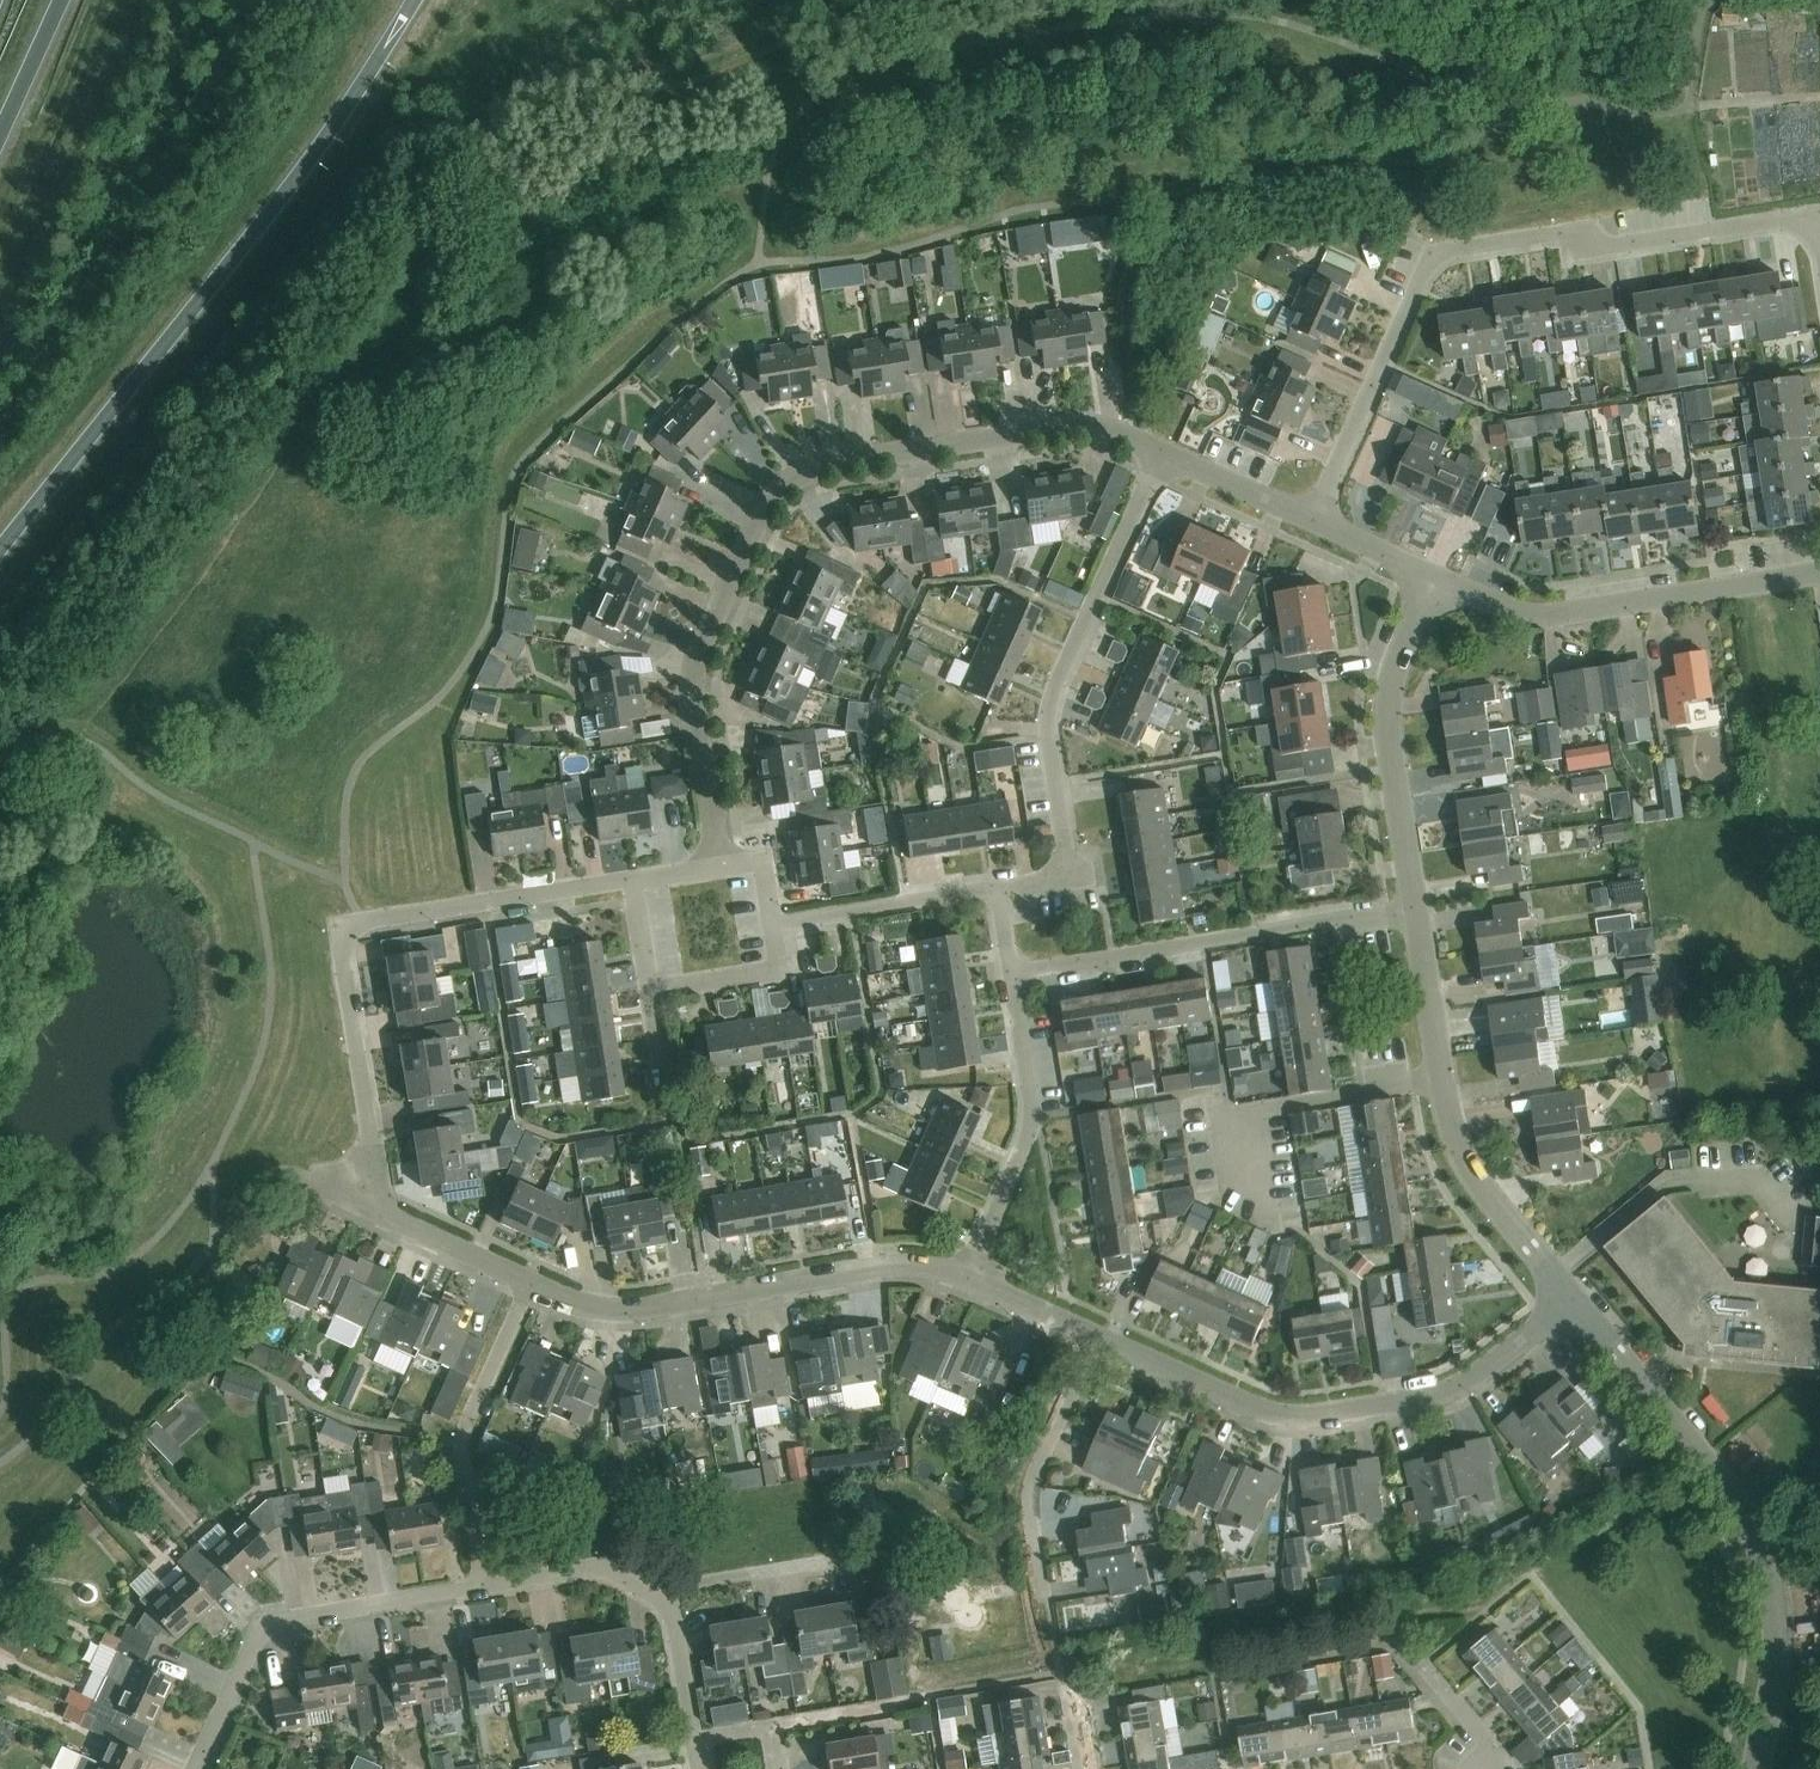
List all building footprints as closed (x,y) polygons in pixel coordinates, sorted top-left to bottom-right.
[(1746,23),(1745,10),(1727,10),(1728,23),(1746,23)] [(1066,237),(1064,223),(1045,226),(1047,240),(1066,237)] [(1015,251),(1012,237),(1000,239),(1003,253),(1015,251)] [(1067,255),(1065,240),(1050,241),(1052,256),(1067,255)] [(1277,247),(1272,244),(1271,247),(1263,265),(1282,274),(1284,268),(1294,273),(1298,263),(1289,259),(1291,253),(1277,247)] [(955,266),(951,247),(940,249),(944,268),(955,266)] [(926,275),(923,258),(910,260),(913,277),(926,275)] [(1302,288),(1297,300),(1347,323),(1356,302),(1343,297),(1352,278),(1321,264),(1309,291),(1302,288)] [(1747,271),(1748,279),(1755,322),(1756,322),(1771,319),(1774,338),(1786,336),(1786,337),(1806,333),(1801,301),(1783,304),(1778,275),(1760,278),(1759,269),(1747,271)] [(1727,326),(1743,324),(1746,342),(1759,340),(1756,322),(1755,322),(1748,279),(1732,282),(1730,273),(1719,275),(1720,284),(1727,326)] [(1698,331),(1699,331),(1714,328),(1717,347),(1730,344),(1727,326),(1720,284),(1703,287),(1702,278),(1690,280),(1692,288),(1698,331)] [(770,281),(746,285),(749,304),(773,300),(770,281)] [(1670,335),(1671,335),(1686,333),(1689,351),(1702,349),(1699,331),(1698,331),(1692,288),(1675,291),(1674,282),(1662,284),(1663,293),(1670,335)] [(1580,287),(1582,296),(1588,339),(1589,338),(1604,336),(1607,354),(1620,352),(1618,334),(1619,334),(1612,291),(1593,294),(1592,285),(1580,287)] [(1562,352),(1561,343),(1553,292),(1535,294),(1534,286),(1522,287),(1524,296),(1530,339),(1531,339),(1546,336),(1549,354),(1562,352)] [(1673,354),(1671,335),(1670,335),(1663,293),(1647,296),(1645,287),(1633,289),(1635,297),(1641,340),(1658,337),(1661,355),(1673,354)] [(1534,357),(1531,339),(1530,339),(1524,296),(1507,299),(1506,290),(1494,292),(1495,301),(1496,310),(1502,343),(1518,341),(1521,359),(1525,383),(1538,381),(1534,357)] [(1564,290),(1553,292),(1561,343),(1576,341),(1579,359),(1592,357),(1589,338),(1588,339),(1582,296),(1565,299),(1564,290)] [(1347,323),(1297,300),(1291,311),(1298,314),(1286,342),(1316,356),(1325,337),(1338,343),(1347,323)] [(1475,357),(1476,356),(1491,354),(1494,372),(1507,370),(1504,352),(1503,352),(1502,343),(1496,310),(1480,312),(1479,304),(1467,305),(1468,314),(1475,357)] [(1479,375),(1476,356),(1475,357),(1468,314),(1452,317),(1450,308),(1439,310),(1440,319),(1447,361),(1463,359),(1466,377),(1479,375)] [(1069,309),(1056,311),(1065,366),(1087,362),(1085,348),(1105,345),(1099,312),(1070,317),(1069,309)] [(1043,369),(1065,366),(1056,311),(1043,313),(1045,321),(1015,325),(1020,359),(1040,355),(1043,369)] [(1228,334),(1218,320),(1213,324),(1205,329),(1208,333),(1215,343),(1228,334)] [(977,324),(965,326),(974,380),(996,377),(993,363),(1013,360),(1008,327),(978,331),(977,324)] [(974,380),(965,326),(952,328),(953,335),(924,340),(929,373),(949,370),(951,384),(974,380)] [(874,340),(882,395),(904,392),(902,377),(922,374),(917,341),(910,342),(909,335),(904,331),(890,333),(886,338),(874,340)] [(781,345),(790,400),(812,397),(809,382),(829,379),(824,346),(811,348),(809,334),(792,336),(793,343),(781,345)] [(860,399),(882,395),(874,340),(861,342),(862,350),(833,355),(838,388),(858,384),(860,399)] [(767,404),(790,400),(781,345),(768,347),(770,355),(740,360),(745,393),(765,390),(767,404)] [(1262,376),(1257,387),(1308,410),(1317,390),(1304,384),(1312,365),(1282,351),(1269,379),(1262,376)] [(1700,352),(1694,373),(1706,377),(1712,355),(1700,352)] [(1673,354),(1661,355),(1666,391),(1679,389),(1673,354)] [(735,392),(720,361),(711,377),(733,396),(735,392)] [(1603,373),(1606,395),(1629,392),(1626,370),(1603,373)] [(1399,373),(1393,386),(1405,391),(1411,378),(1399,372),(1399,373)] [(1477,385),(1461,377),(1454,392),(1470,399),(1477,385)] [(1761,414),(1803,408),(1801,391),(1810,390),(1808,378),(1799,379),(1757,386),(1759,402),(1741,405),(1743,418),(1761,415),(1761,414)] [(682,397),(673,407),(714,444),(729,428),(718,418),(732,403),(708,381),(698,391),(694,387),(686,386),(678,394),(682,397)] [(1298,430),(1308,410),(1257,387),(1252,399),(1259,402),(1246,429),(1277,443),(1285,424),(1298,430)] [(1570,391),(1557,393),(1559,408),(1573,406),(1570,391)] [(1509,407),(1507,392),(1492,395),(1495,409),(1509,407)] [(1718,421),(1716,392),(1692,393),(1694,422),(1718,421)] [(1197,400),(1186,396),(1183,402),(1194,407),(1197,400)] [(1397,429),(1406,410),(1390,403),(1381,422),(1397,429)] [(1621,417),(1619,406),(1604,408),(1605,420),(1621,417)] [(1747,446),(1757,445),(1808,437),(1805,419),(1814,418),(1812,406),(1803,408),(1761,414),(1761,415),(1764,430),(1745,433),(1747,446)] [(714,444),(673,407),(664,416),(670,421),(650,443),(674,466),(688,451),(698,461),(714,444)] [(1566,413),(1551,415),(1553,430),(1568,428),(1566,413)] [(1710,423),(1692,426),(1695,445),(1713,442),(1710,423)] [(1509,446),(1506,424),(1489,427),(1493,449),(1509,446)] [(1440,459),(1423,452),(1429,440),(1403,428),(1389,460),(1402,466),(1394,485),(1422,498),(1440,459)] [(1545,428),(1524,429),(1525,456),(1546,454),(1545,428)] [(1276,444),(1246,430),(1239,445),(1269,459),(1276,444)] [(635,439),(619,432),(612,447),(629,454),(635,439)] [(586,448),(591,438),(581,433),(577,443),(586,448)] [(1761,472),(1803,466),(1801,449),(1810,448),(1808,437),(1757,445),(1747,446),(1738,447),(1743,476),(1761,473),(1761,472)] [(591,438),(586,448),(595,451),(599,442),(591,438)] [(1455,466),(1440,459),(1422,498),(1450,511),(1459,492),(1472,498),(1487,466),(1461,454),(1455,466)] [(1761,472),(1761,473),(1764,488),(1745,491),(1747,504),(1766,501),(1766,500),(1808,494),(1805,477),(1814,476),(1812,464),(1803,466),(1761,472)] [(1129,474),(1115,467),(1098,501),(1102,503),(1088,532),(1099,538),(1129,474)] [(631,492),(626,504),(676,526),(686,506),(673,500),(681,482),(650,468),(638,495),(631,492)] [(1661,489),(1668,531),(1685,528),(1686,537),(1698,535),(1697,527),(1690,484),(1674,487),(1671,468),(1658,470),(1661,489)] [(545,477),(530,471),(524,486),(539,492),(545,477)] [(1077,471),(1050,476),(1057,520),(1084,516),(1082,503),(1090,502),(1093,494),(1090,476),(1078,478),(1077,471)] [(1600,542),(1611,540),(1603,489),(1587,491),(1585,473),(1572,475),(1574,493),(1575,493),(1582,536),(1598,533),(1600,542)] [(1670,540),(1668,531),(1661,489),(1646,491),(1643,473),(1630,475),(1633,493),(1640,535),(1657,533),(1658,542),(1670,540)] [(1029,525),(1057,520),(1050,476),(1022,480),(1028,518),(1011,521),(1016,549),(1033,547),(1029,525)] [(1547,498),(1554,540),(1570,537),(1572,546),(1583,544),(1582,536),(1575,493),(1574,493),(1559,496),(1556,477),(1543,479),(1546,498),(1547,498)] [(1601,479),(1603,489),(1611,540),(1628,537),(1630,546),(1641,544),(1640,535),(1633,493),(1617,496),(1614,477),(1601,479)] [(1728,480),(1730,493),(1750,490),(1748,477),(1728,480)] [(1547,498),(1546,498),(1531,500),(1528,482),(1515,484),(1518,502),(1517,502),(1523,545),(1542,542),(1543,551),(1555,549),(1554,540),(1547,498)] [(1016,549),(1011,521),(995,523),(989,486),(961,490),(968,534),(996,530),(999,552),(1016,549)] [(1481,520),(1501,526),(1512,493),(1491,486),(1481,520)] [(941,539),(968,534),(961,490),(933,494),(939,532),(923,535),(927,563),(944,561),(941,539)] [(1817,492),(1808,494),(1766,500),(1766,501),(1768,517),(1750,519),(1752,532),(1770,530),(1770,531),(1813,524),(1810,506),(1819,504),(1817,492)] [(927,563),(923,535),(909,537),(903,499),(875,504),(882,548),(909,544),(913,566),(927,563)] [(676,526),(626,504),(621,515),(628,518),(615,546),(646,559),(654,541),(667,547),(676,526)] [(854,552),(882,548),(875,504),(847,508),(854,552)] [(1720,524),(1718,510),(1706,511),(1708,526),(1720,524)] [(851,540),(836,521),(825,530),(839,549),(851,540)] [(1202,584),(1221,540),(1191,526),(1180,552),(1165,546),(1153,574),(1178,585),(1183,575),(1202,584)] [(518,566),(536,570),(545,534),(527,530),(518,566)] [(594,556),(598,540),(580,536),(576,552),(594,556)] [(1221,540),(1202,584),(1220,593),(1216,602),(1241,614),(1254,586),(1239,579),(1251,553),(1221,540)] [(1030,560),(1017,555),(1013,566),(1025,571),(1030,560)] [(603,581),(598,593),(649,615),(658,595),(645,589),(653,570),(622,557),(610,584),(603,581)] [(797,562),(786,587),(829,607),(836,591),(849,597),(859,574),(830,561),(825,574),(797,562)] [(1278,606),(1281,626),(1329,619),(1324,587),(1296,591),(1293,575),(1263,580),(1267,607),(1278,606)] [(829,607),(786,587),(774,613),(801,625),(796,638),(824,651),(835,628),(822,622),(829,607)] [(971,594),(956,587),(950,599),(965,606),(971,594)] [(914,599),(903,590),(895,600),(906,609),(914,599)] [(639,635),(649,615),(598,593),(593,604),(600,607),(587,634),(618,648),(626,630),(639,635)] [(1002,594),(991,618),(1029,635),(1040,611),(1002,594)] [(521,626),(516,614),(505,618),(510,630),(521,626)] [(1203,623),(1189,617),(1183,630),(1197,636),(1203,623)] [(1029,635),(991,618),(980,642),(1018,659),(1029,635)] [(1278,675),(1290,673),(1291,674),(1308,671),(1306,656),(1334,651),(1329,619),(1281,626),(1284,647),(1274,649),(1278,674),(1278,675)] [(522,641),(504,631),(495,650),(512,659),(522,641)] [(1142,635),(1130,660),(1169,677),(1180,652),(1142,635)] [(751,664),(794,683),(801,668),(814,674),(824,651),(796,638),(790,651),(762,639),(751,664)] [(1125,646),(1115,641),(1106,660),(1116,664),(1122,662),(1127,652),(1125,646)] [(929,650),(912,642),(901,664),(918,673),(929,650)] [(980,642),(969,665),(1007,682),(1018,659),(980,642)] [(830,683),(841,659),(825,652),(815,676),(830,683)] [(1712,697),(1705,653),(1676,658),(1680,685),(1665,687),(1671,725),(1687,722),(1684,702),(1712,697)] [(583,693),(585,705),(640,697),(636,675),(622,677),(619,657),(578,664),(580,676),(577,680),(580,691),(583,693)] [(508,666),(490,658),(479,681),(497,690),(508,666)] [(1169,677),(1130,660),(1120,683),(1158,700),(1169,677)] [(794,684),(794,683),(751,664),(739,690),(766,702),(760,715),(789,728),(807,690),(794,684)] [(1007,682),(969,665),(959,690),(996,707),(1007,682)] [(1628,666),(1599,670),(1605,713),(1619,710),(1621,722),(1651,717),(1647,690),(1632,692),(1628,666)] [(1605,713),(1599,670),(1569,675),(1574,702),(1559,704),(1564,731),(1597,726),(1595,714),(1605,713)] [(1293,688),(1291,674),(1290,673),(1278,675),(1278,674),(1260,677),(1265,705),(1275,703),(1278,724),(1326,716),(1321,684),(1293,688)] [(1158,700),(1120,683),(1109,707),(1147,724),(1158,700)] [(909,690),(900,685),(894,699),(903,703),(909,690)] [(1442,709),(1446,738),(1489,732),(1485,704),(1496,702),(1494,686),(1466,690),(1469,705),(1442,709)] [(1103,693),(1092,688),(1085,706),(1095,710),(1101,708),(1106,698),(1103,693)] [(1559,717),(1554,689),(1525,694),(1531,723),(1559,717)] [(497,698),(473,693),(469,711),(493,716),(497,698)] [(643,719),(640,697),(585,705),(587,718),(595,717),(599,746),(633,741),(629,721),(643,719)] [(1147,724),(1109,707),(1098,731),(1136,748),(1147,724)] [(1307,778),(1306,768),(1303,753),(1331,748),(1326,716),(1278,724),(1282,744),(1271,746),(1275,773),(1277,773),(1278,782),(1307,778)] [(646,723),(647,738),(676,736),(675,721),(646,723)] [(754,753),(759,780),(805,773),(805,772),(819,769),(815,743),(828,741),(826,729),(813,731),(813,729),(782,734),(784,748),(754,753)] [(1446,738),(1451,767),(1478,763),(1480,778),(1507,773),(1505,758),(1493,759),(1489,732),(1446,738)] [(902,758),(898,738),(884,741),(887,760),(902,758)] [(937,744),(921,746),(923,762),(940,759),(937,744)] [(1012,747),(975,754),(978,772),(1016,765),(1012,747)] [(1610,747),(1567,753),(1570,774),(1613,768),(1610,747)] [(1684,762),(1669,762),(1671,807),(1686,806),(1684,762)] [(598,841),(624,837),(615,777),(614,778),(612,766),(603,767),(605,779),(589,781),(598,841)] [(686,784),(684,773),(672,775),(650,778),(654,800),(688,795),(686,784)] [(808,790),(805,773),(759,780),(763,808),(793,803),(795,818),(816,814),(826,813),(826,812),(822,787),(808,790)] [(615,777),(624,837),(650,833),(644,790),(627,793),(625,776),(615,777)] [(1606,792),(1605,778),(1571,782),(1572,796),(1606,792)] [(566,814),(561,786),(544,788),(548,817),(566,814)] [(1126,822),(1167,815),(1163,789),(1122,796),(1126,822)] [(1640,817),(1634,791),(1617,794),(1623,821),(1640,817)] [(509,794),(519,853),(545,849),(538,807),(522,809),(519,792),(509,794)] [(1302,848),(1345,841),(1341,814),(1315,818),(1311,793),(1278,798),(1283,831),(1299,829),(1302,848)] [(493,858),(519,853),(509,794),(500,795),(502,812),(486,815),(483,794),(463,797),(468,825),(487,822),(493,858)] [(1463,847),(1506,840),(1505,838),(1517,836),(1513,810),(1510,795),(1483,799),(1485,813),(1458,817),(1463,847)] [(1005,801),(979,805),(986,847),(1012,843),(1005,801)] [(583,803),(565,806),(567,824),(586,821),(583,803)] [(979,805),(953,810),(960,851),(986,847),(979,805)] [(847,809),(826,812),(826,813),(816,814),(819,828),(789,833),(793,861),(840,853),(838,836),(851,834),(847,809)] [(960,851),(953,810),(928,814),(935,855),(960,851)] [(935,855),(928,814),(901,818),(908,859),(935,855)] [(1171,841),(1167,815),(1126,822),(1130,848),(1171,841)] [(1636,841),(1634,824),(1601,830),(1604,846),(1636,841)] [(1510,868),(1506,840),(1463,847),(1467,876),(1494,872),(1496,886),(1524,882),(1521,866),(1510,868)] [(1134,873),(1175,866),(1171,841),(1130,848),(1134,873)] [(1302,848),(1306,875),(1290,877),(1292,892),(1325,887),(1323,873),(1350,869),(1345,841),(1302,848)] [(840,853),(793,861),(798,888),(827,884),(830,898),(861,893),(857,868),(843,870),(840,853)] [(929,859),(912,862),(916,887),(933,884),(929,859)] [(1179,892),(1175,866),(1134,873),(1138,899),(1179,892)] [(1609,907),(1606,889),(1591,892),(1594,910),(1609,907)] [(1179,892),(1138,899),(1142,925),(1184,918),(1179,892)] [(1475,926),(1480,955),(1522,948),(1518,921),(1530,919),(1527,903),(1500,907),(1502,922),(1475,926)] [(492,921),(495,939),(545,930),(542,913),(492,921)] [(484,940),(471,929),(463,939),(476,950),(484,940)] [(1604,976),(1626,974),(1622,935),(1600,938),(1604,976)] [(433,980),(430,962),(446,960),(442,936),(409,941),(411,955),(385,959),(389,986),(433,980)] [(916,942),(920,969),(961,962),(957,936),(916,942)] [(557,948),(561,975),(602,968),(598,942),(557,948)] [(881,972),(877,943),(865,944),(869,974),(881,972)] [(1267,953),(1272,983),(1313,976),(1308,947),(1267,953)] [(1522,948),(1480,955),(1484,984),(1511,980),(1513,995),(1541,990),(1536,957),(1524,959),(1522,948)] [(1662,979),(1656,953),(1628,959),(1634,986),(1662,979)] [(835,968),(834,957),(814,960),(816,972),(821,975),(832,973),(835,968)] [(965,988),(961,962),(920,969),(924,994),(965,988)] [(502,984),(519,982),(516,963),(500,966),(502,984)] [(561,975),(565,1001),(606,994),(602,968),(561,975)] [(480,1015),(496,1012),(489,974),(473,977),(480,1015)] [(854,975),(827,979),(833,1020),(861,1016),(854,975)] [(1276,1011),(1318,1005),(1313,976),(1272,983),(1276,1011)] [(809,1024),(833,1020),(827,979),(801,983),(805,1012),(807,1011),(809,1024)] [(1205,979),(1176,984),(1183,1025),(1212,1020),(1205,979)] [(452,995),(436,998),(433,980),(389,986),(394,1014),(420,1010),(422,1023),(455,1018),(452,995)] [(1634,1008),(1633,981),(1611,982),(1612,1009),(1634,1008)] [(502,984),(505,1003),(521,1001),(519,982),(502,984)] [(1183,1025),(1176,984),(1148,989),(1154,1030),(1183,1025)] [(929,1020),(969,1013),(965,988),(924,994),(929,1020)] [(1148,989),(1119,993),(1126,1034),(1129,1034),(1131,1045),(1151,1042),(1149,1030),(1154,1030),(1148,989)] [(1606,1015),(1607,1025),(1665,1021),(1663,990),(1639,992),(1640,1013),(1606,1015)] [(788,1005),(785,992),(767,996),(769,1008),(774,1011),(785,1009),(788,1005)] [(1098,1039),(1126,1034),(1119,993),(1091,998),(1098,1039)] [(1236,1008),(1234,993),(1217,996),(1219,1011),(1236,1008)] [(610,1019),(606,994),(565,1001),(569,1026),(610,1019)] [(1096,1039),(1098,1039),(1091,998),(1062,1002),(1061,999),(1049,1001),(1053,1023),(1065,1021),(1067,1033),(1055,1035),(1058,1054),(1098,1048),(1096,1039)] [(1490,1022),(1494,1051),(1537,1044),(1549,1042),(1542,999),(1515,1003),(1517,1018),(1490,1022)] [(737,1013),(735,1001),(717,1004),(719,1017),(725,1020),(734,1019),(737,1013)] [(1322,1033),(1318,1005),(1276,1011),(1281,1039),(1322,1033)] [(805,1012),(780,1016),(787,1057),(813,1053),(809,1024),(807,1011),(805,1012)] [(887,1028),(884,1013),(871,1015),(874,1031),(887,1028)] [(973,1039),(969,1013),(929,1020),(933,1045),(973,1039)] [(511,1036),(526,1033),(523,1014),(508,1017),(511,1036)] [(787,1057),(780,1016),(755,1020),(761,1061),(787,1057)] [(614,1045),(610,1019),(569,1026),(573,1051),(614,1045)] [(761,1061),(755,1020),(729,1024),(736,1065),(761,1061)] [(403,1073),(447,1067),(442,1040),(458,1037),(456,1023),(423,1028),(425,1042),(399,1046),(403,1073)] [(709,1069),(736,1065),(729,1024),(703,1028),(709,1069)] [(511,1036),(513,1054),(529,1052),(526,1033),(511,1036)] [(1244,1046),(1241,1033),(1224,1036),(1226,1049),(1244,1046)] [(1285,1068),(1327,1061),(1322,1033),(1281,1039),(1285,1068)] [(978,1065),(973,1039),(933,1045),(937,1072),(978,1065)] [(1541,1072),(1537,1044),(1494,1051),(1499,1080),(1526,1076),(1528,1091),(1555,1086),(1553,1071),(1541,1072)] [(618,1070),(614,1045),(573,1051),(573,1052),(553,1055),(557,1079),(577,1076),(577,1077),(618,1070)] [(1666,1062),(1656,1052),(1645,1063),(1655,1073),(1666,1062)] [(1222,1085),(1218,1060),(1189,1064),(1192,1089),(1222,1085)] [(1327,1061),(1285,1068),(1290,1097),(1331,1091),(1327,1061)] [(519,1087),(534,1084),(531,1065),(515,1068),(519,1087)] [(447,1067),(403,1073),(408,1101),(434,1097),(436,1111),(469,1106),(467,1091),(451,1094),(447,1067)] [(618,1070),(577,1077),(581,1103),(623,1097),(618,1070)] [(1677,1094),(1677,1074),(1648,1074),(1648,1094),(1677,1094)] [(1102,1077),(1074,1081),(1079,1107),(1107,1102),(1102,1077)] [(1246,1094),(1244,1079),(1232,1081),(1234,1096),(1246,1094)] [(1136,1098),(1135,1088),(1132,1089),(1131,1080),(1109,1084),(1112,1102),(1136,1098)] [(503,1098),(501,1082),(487,1083),(488,1099),(503,1098)] [(519,1087),(522,1106),(538,1103),(534,1084),(519,1087)] [(1135,1088),(1136,1098),(1154,1095),(1152,1085),(1135,1088)] [(1533,1114),(1537,1143),(1580,1136),(1591,1134),(1585,1091),(1557,1095),(1559,1109),(1533,1114)] [(929,1124),(967,1141),(978,1117),(940,1099),(929,1124)] [(1357,1135),(1398,1128),(1393,1099),(1352,1106),(1357,1135)] [(1181,1126),(1178,1102),(1154,1106),(1158,1130),(1181,1126)] [(1079,1116),(1084,1146),(1125,1139),(1120,1109),(1079,1116)] [(417,1160),(461,1154),(458,1136),(474,1134),(470,1110),(437,1115),(439,1129),(413,1133),(417,1160)] [(710,1129),(708,1112),(687,1115),(690,1132),(710,1129)] [(1320,1134),(1317,1112),(1291,1116),(1295,1138),(1320,1134)] [(967,1141),(929,1124),(918,1147),(956,1165),(967,1141)] [(1357,1135),(1362,1163),(1402,1157),(1398,1128),(1357,1135)] [(786,1144),(808,1142),(807,1131),(785,1133),(786,1144)] [(780,1133),(769,1135),(770,1143),(782,1141),(780,1133)] [(1580,1136),(1537,1143),(1542,1172),(1568,1168),(1571,1182),(1598,1178),(1596,1162),(1584,1164),(1580,1136)] [(1125,1139),(1084,1146),(1089,1174),(1130,1167),(1125,1139)] [(1186,1157),(1184,1144),(1166,1147),(1168,1160),(1186,1157)] [(956,1165),(918,1147),(908,1171),(945,1188),(956,1165)] [(710,1176),(705,1148),(688,1151),(693,1179),(710,1176)] [(1689,1168),(1687,1153),(1669,1155),(1671,1170),(1689,1168)] [(463,1167),(461,1154),(417,1160),(421,1188),(448,1184),(450,1198),(483,1193),(479,1165),(463,1167)] [(1314,1170),(1311,1156),(1297,1159),(1300,1173),(1314,1170)] [(1407,1185),(1402,1157),(1362,1163),(1366,1191),(1407,1185)] [(1189,1175),(1186,1159),(1162,1163),(1164,1179),(1189,1175)] [(883,1179),(880,1162),(865,1165),(868,1182),(883,1179)] [(524,1235),(543,1195),(518,1183),(524,1169),(511,1163),(497,1193),(510,1199),(499,1223),(524,1235)] [(1134,1195),(1130,1167),(1089,1174),(1093,1202),(1134,1195)] [(813,1180),(820,1221),(846,1216),(839,1175),(822,1179),(820,1168),(811,1170),(813,1180)] [(945,1188),(908,1171),(897,1195),(934,1213),(945,1188)] [(1328,1197),(1325,1179),(1300,1183),(1303,1201),(1328,1197)] [(820,1221),(813,1180),(787,1185),(795,1226),(820,1221)] [(653,1186),(626,1191),(629,1205),(636,1249),(664,1244),(659,1217),(673,1215),(667,1182),(653,1185),(653,1186)] [(795,1226),(787,1185),(762,1189),(769,1230),(795,1226)] [(1407,1185),(1366,1191),(1370,1220),(1412,1213),(1407,1185)] [(769,1230),(762,1189),(736,1194),(744,1235),(769,1230)] [(626,1191),(599,1196),(599,1195),(585,1197),(590,1230),(604,1228),(609,1254),(636,1249),(629,1205),(626,1191)] [(717,1239),(744,1235),(736,1194),(710,1199),(717,1239)] [(567,1206),(543,1195),(524,1235),(550,1247),(561,1222),(571,1227),(572,1233),(586,1231),(580,1198),(566,1201),(567,1206)] [(1098,1231),(1139,1224),(1134,1195),(1093,1202),(1098,1231)] [(1605,1249),(1678,1338),(1680,1337),(1697,1359),(1819,1370),(1819,1368),(1819,1291),(1735,1282),(1665,1197),(1604,1248),(1605,1249)] [(1320,1210),(1319,1200),(1303,1203),(1305,1212),(1320,1210)] [(1196,1202),(1190,1213),(1207,1221),(1213,1210),(1196,1202)] [(1404,1245),(1408,1272),(1450,1265),(1445,1236),(1416,1241),(1412,1213),(1370,1220),(1375,1249),(1404,1245)] [(1179,1222),(1179,1219),(1160,1222),(1163,1242),(1179,1222)] [(1139,1224),(1098,1231),(1102,1260),(1105,1260),(1107,1271),(1111,1274),(1134,1270),(1131,1255),(1143,1253),(1139,1224)] [(288,1301),(309,1311),(315,1298),(332,1260),(312,1251),(318,1238),(297,1228),(284,1257),(290,1260),(274,1295),(288,1301)] [(1267,1235),(1255,1229),(1246,1248),(1250,1250),(1245,1262),(1253,1266),(1267,1235)] [(1331,1242),(1333,1256),(1348,1253),(1346,1239),(1331,1242)] [(1289,1249),(1272,1245),(1265,1274),(1283,1278),(1289,1249)] [(309,1311),(330,1321),(333,1315),(347,1321),(365,1330),(381,1295),(363,1287),(372,1266),(358,1260),(356,1264),(343,1258),(345,1253),(337,1249),(332,1260),(315,1298),(309,1311)] [(1367,1269),(1365,1253),(1347,1256),(1349,1271),(1367,1269)] [(1334,1268),(1319,1256),(1312,1258),(1315,1276),(1335,1272),(1334,1268)] [(1145,1299),(1172,1311),(1189,1273),(1162,1261),(1145,1299)] [(1413,1300),(1454,1294),(1450,1265),(1408,1272),(1413,1300)] [(1189,1273),(1172,1311),(1198,1323),(1215,1285),(1189,1273)] [(1224,1335),(1251,1347),(1269,1309),(1278,1289),(1250,1277),(1241,1297),(1224,1335)] [(420,1346),(419,1345),(437,1308),(415,1298),(421,1286),(407,1280),(395,1308),(379,1343),(414,1359),(416,1354),(420,1346)] [(1198,1323),(1224,1335),(1241,1297),(1215,1285),(1198,1323)] [(1384,1306),(1381,1291),(1366,1293),(1369,1308),(1384,1306)] [(1454,1294),(1413,1300),(1419,1341),(1435,1338),(1433,1327),(1459,1323),(1454,1294)] [(1328,1298),(1329,1312),(1355,1310),(1354,1296),(1328,1298)] [(442,1297),(437,1308),(419,1345),(420,1346),(416,1354),(451,1369),(467,1334),(454,1328),(461,1312),(448,1306),(450,1301),(442,1297)] [(1322,1315),(1331,1368),(1360,1364),(1356,1339),(1365,1337),(1361,1309),(1322,1315)] [(1331,1368),(1322,1315),(1292,1320),(1299,1361),(1328,1356),(1330,1368),(1331,1368)] [(913,1342),(898,1377),(912,1383),(916,1375),(937,1384),(939,1379),(955,1341),(934,1332),(935,1328),(916,1320),(908,1340),(913,1342)] [(830,1338),(831,1338),(838,1379),(839,1388),(877,1380),(867,1326),(838,1331),(837,1325),(828,1327),(830,1338)] [(937,1384),(936,1387),(957,1396),(970,1401),(968,1406),(991,1416),(1008,1376),(991,1369),(1000,1348),(981,1339),(979,1345),(966,1339),(968,1334),(960,1330),(955,1341),(939,1379),(937,1384)] [(1395,1347),(1393,1332),(1374,1334),(1376,1350),(1395,1347)] [(802,1400),(817,1397),(818,1396),(840,1391),(839,1388),(838,1379),(831,1338),(830,1338),(807,1342),(806,1337),(788,1340),(792,1363),(796,1362),(802,1400)] [(739,1343),(741,1354),(742,1354),(749,1395),(772,1391),(773,1399),(788,1396),(781,1359),(767,1361),(764,1344),(749,1347),(749,1341),(739,1343)] [(255,1342),(247,1360),(265,1367),(273,1350),(255,1342)] [(545,1418),(547,1413),(548,1410),(550,1405),(567,1367),(546,1357),(548,1351),(530,1342),(519,1365),(525,1367),(509,1402),(545,1418)] [(727,1404),(750,1400),(749,1395),(742,1354),(741,1354),(739,1343),(731,1344),(733,1355),(704,1361),(714,1416),(729,1413),(727,1404)] [(572,1356),(567,1367),(550,1405),(548,1410),(547,1413),(568,1422),(581,1428),(605,1377),(578,1365),(580,1360),(572,1356)] [(660,1357),(650,1358),(660,1410),(683,1406),(684,1415),(699,1412),(689,1357),(661,1362),(660,1357)] [(660,1410),(650,1358),(643,1360),(644,1366),(630,1368),(631,1374),(615,1377),(625,1432),(662,1425),(660,1410)] [(316,1367),(323,1384),(336,1378),(328,1362),(316,1367)] [(442,1415),(458,1419),(468,1377),(452,1373),(442,1415)] [(1531,1399),(1539,1408),(1539,1407),(1565,1440),(1565,1439),(1569,1444),(1574,1449),(1591,1434),(1589,1431),(1600,1422),(1576,1392),(1564,1401),(1553,1388),(1542,1397),(1538,1393),(1531,1399)] [(1551,1459),(1569,1444),(1565,1439),(1565,1440),(1539,1407),(1539,1408),(1521,1422),(1514,1413),(1498,1426),(1517,1450),(1521,1446),(1545,1475),(1557,1465),(1551,1459)] [(188,1423),(175,1408),(157,1425),(170,1439),(188,1423)] [(1141,1455),(1151,1434),(1159,1437),(1165,1424),(1130,1408),(1124,1421),(1108,1414),(1102,1427),(1096,1425),(1093,1433),(1103,1438),(1104,1437),(1141,1455)] [(875,1424),(881,1437),(899,1429),(893,1416),(875,1424)] [(363,1427),(323,1429),(325,1452),(365,1450),(363,1427)] [(727,1468),(744,1463),(735,1430),(718,1435),(727,1468)] [(380,1451),(398,1450),(397,1437),(379,1438),(380,1451)] [(1159,1463),(1141,1455),(1104,1437),(1103,1438),(1094,1459),(1109,1467),(1103,1480),(1138,1496),(1145,1482),(1149,1484),(1159,1463)] [(1443,1449),(1446,1460),(1447,1460),(1455,1500),(1456,1500),(1478,1495),(1480,1503),(1495,1500),(1486,1463),(1491,1462),(1486,1438),(1465,1443),(1467,1449),(1454,1452),(1452,1446),(1443,1449)] [(1220,1513),(1223,1508),(1222,1508),(1240,1470),(1220,1461),(1224,1450),(1205,1442),(1192,1470),(1197,1472),(1182,1505),(1195,1511),(1199,1503),(1220,1513)] [(147,1460),(136,1448),(122,1462),(134,1473),(147,1460)] [(812,1477),(811,1450),(790,1450),(791,1478),(812,1477)] [(849,1477),(889,1472),(886,1451),(846,1456),(849,1477)] [(1335,1465),(1337,1477),(1343,1518),(1366,1514),(1368,1523),(1382,1520),(1377,1483),(1381,1482),(1377,1458),(1357,1461),(1358,1467),(1345,1469),(1344,1464),(1335,1465)] [(1447,1460),(1446,1460),(1430,1464),(1428,1458),(1410,1462),(1416,1486),(1413,1487),(1422,1523),(1437,1520),(1434,1511),(1457,1506),(1456,1500),(1455,1500),(1447,1460)] [(1220,1513),(1215,1525),(1254,1532),(1270,1496),(1274,1498),(1284,1477),(1266,1469),(1264,1475),(1250,1469),(1253,1463),(1244,1459),(1240,1470),(1222,1508),(1223,1508),(1220,1513)] [(1304,1479),(1302,1479),(1305,1499),(1302,1500),(1308,1538),(1323,1536),(1321,1527),(1344,1523),(1343,1518),(1337,1477),(1335,1465),(1303,1470),(1304,1479)] [(435,1504),(409,1509),(417,1550),(443,1545),(437,1512),(451,1509),(446,1479),(432,1481),(435,1504)] [(325,1497),(334,1554),(361,1549),(355,1516),(368,1513),(365,1493),(364,1483),(349,1485),(351,1492),(325,1497)] [(365,1493),(368,1513),(370,1523),(384,1520),(390,1554),(417,1550),(409,1509),(384,1513),(380,1490),(365,1493)] [(334,1554),(325,1497),(299,1502),(297,1494),(269,1499),(274,1529),(302,1524),(308,1558),(334,1554)] [(247,1518),(227,1536),(255,1567),(275,1549),(264,1538),(274,1529),(269,1499),(247,1518)] [(100,1521),(85,1504),(70,1517),(85,1534),(100,1521)] [(1075,1557),(1086,1555),(1127,1549),(1127,1548),(1123,1525),(1132,1524),(1129,1509),(1091,1515),(1094,1530),(1077,1533),(1079,1547),(1073,1548),(1075,1557)] [(235,1585),(255,1567),(227,1536),(207,1554),(198,1543),(187,1553),(207,1575),(218,1566),(235,1585)] [(1293,1569),(1315,1567),(1313,1539),(1291,1541),(1293,1569)] [(1086,1555),(1090,1579),(1108,1576),(1110,1590),(1148,1584),(1145,1569),(1137,1570),(1133,1547),(1127,1548),(1127,1549),(1086,1555)] [(207,1575),(187,1553),(176,1562),(186,1573),(166,1591),(194,1622),(214,1604),(197,1585),(207,1575)] [(1275,1581),(1264,1583),(1267,1606),(1279,1604),(1275,1581)] [(174,1639),(194,1622),(166,1591),(165,1591),(158,1582),(139,1599),(147,1607),(146,1608),(146,1609),(133,1629),(126,1626),(120,1639),(148,1652),(154,1639),(153,1638),(164,1628),(174,1639)] [(1539,1603),(1529,1591),(1516,1601),(1527,1614),(1539,1603)] [(821,1609),(828,1653),(845,1650),(848,1664),(873,1660),(868,1630),(854,1632),(849,1604),(821,1609)] [(1175,1619),(1174,1605),(1145,1607),(1146,1621),(1175,1619)] [(37,1620),(35,1608),(19,1612),(22,1624),(37,1620)] [(811,1656),(828,1653),(821,1609),(792,1613),(797,1642),(783,1644),(788,1674),(814,1670),(811,1656)] [(763,1679),(788,1674),(783,1644),(769,1646),(764,1618),(736,1623),(744,1667),(761,1664),(763,1679)] [(744,1667),(736,1623),(708,1628),(713,1659),(699,1662),(703,1689),(732,1684),(729,1670),(744,1667)] [(1573,1635),(1562,1624),(1547,1637),(1558,1649),(1573,1635)] [(599,1635),(607,1679),(626,1676),(629,1695),(655,1690),(649,1655),(635,1657),(630,1630),(599,1635)] [(1482,1679),(1513,1653),(1494,1630),(1463,1656),(1482,1679)] [(503,1637),(510,1681),(530,1678),(532,1692),(557,1687),(552,1657),(538,1660),(533,1631),(503,1637)] [(102,1676),(161,1703),(173,1679),(142,1665),(148,1652),(120,1639),(119,1640),(107,1635),(101,1647),(114,1652),(102,1676)] [(607,1679),(599,1635),(569,1640),(573,1668),(559,1670),(565,1706),(591,1701),(587,1682),(607,1679)] [(953,1635),(939,1637),(942,1658),(956,1656),(953,1635)] [(510,1681),(503,1637),(472,1642),(477,1670),(463,1672),(469,1707),(494,1703),(491,1684),(510,1681)] [(1592,1661),(1575,1639),(1563,1648),(1572,1660),(1576,1656),(1585,1667),(1592,1661)] [(1482,1679),(1501,1701),(1532,1675),(1513,1653),(1482,1679)] [(1391,1669),(1388,1655),(1371,1658),(1374,1672),(1391,1669)] [(439,1657),(413,1662),(420,1702),(421,1702),(425,1723),(434,1721),(433,1715),(462,1710),(456,1670),(442,1672),(439,1657)] [(420,1702),(413,1662),(386,1666),(389,1682),(375,1684),(382,1724),(396,1721),(394,1707),(420,1702)] [(907,1662),(883,1662),(882,1695),(906,1696),(907,1662)] [(322,1667),(329,1708),(355,1704),(359,1732),(374,1730),(367,1686),(352,1688),(348,1663),(322,1667)] [(1358,1675),(1356,1663),(1344,1666),(1346,1677),(1358,1675)] [(329,1708),(322,1667),(295,1672),(298,1686),(269,1691),(275,1732),(305,1727),(303,1713),(329,1708)] [(1319,1693),(1315,1670),(1295,1673),(1299,1696),(1319,1693)] [(1550,1697),(1532,1675),(1501,1701),(1519,1723),(1550,1697)] [(72,1691),(66,1704),(87,1714),(113,1726),(119,1713),(150,1728),(161,1703),(102,1676),(91,1700),(72,1691)] [(1550,1697),(1519,1723),(1543,1751),(1544,1760),(1575,1755),(1575,1754),(1571,1732),(1565,1724),(1569,1720),(1558,1707),(1580,1688),(1572,1678),(1550,1697)] [(1124,1737),(1164,1731),(1159,1701),(1165,1700),(1163,1689),(1133,1694),(1135,1705),(1119,1708),(1124,1737)] [(962,1697),(935,1702),(938,1722),(965,1718),(962,1697)] [(1002,1733),(1042,1726),(1036,1697),(984,1706),(986,1720),(1000,1718),(1002,1733)] [(1380,1705),(1387,1744),(1416,1739),(1409,1700),(1380,1705)] [(1214,1720),(1211,1703),(1196,1705),(1199,1722),(1214,1720)] [(1380,1705),(1352,1709),(1359,1749),(1387,1744),(1380,1705)] [(1359,1749),(1352,1709),(1323,1714),(1330,1754),(1359,1749)] [(98,1764),(109,1768),(141,1768),(147,1757),(116,1743),(122,1730),(113,1726),(87,1714),(81,1727),(109,1740),(98,1764)] [(1323,1714),(1295,1719),(1302,1759),(1330,1754),(1323,1714)] [(1302,1759),(1295,1719),(1267,1724),(1274,1763),(1302,1759)] [(1244,1768),(1274,1763),(1267,1724),(1237,1729),(1244,1768)] [(636,1742),(633,1726),(618,1729),(620,1744),(636,1742)] [(994,1765),(998,1764),(998,1763),(1037,1757),(1047,1756),(1042,1726),(1002,1733),(1005,1748),(992,1751),(994,1765)] [(1239,1744),(1237,1729),(1228,1730),(1231,1746),(1239,1744)] [(1129,1766),(1169,1759),(1164,1731),(1124,1737),(1129,1766)] [(886,1756),(875,1758),(872,1737),(824,1745),(828,1768),(888,1768),(886,1756)] [(1070,1763),(1068,1751),(1050,1754),(1052,1766),(1070,1763)] [(1176,1768),(1223,1768),(1222,1753),(1175,1756),(1176,1768)] [(1546,1768),(1587,1768),(1584,1753),(1575,1754),(1575,1755),(1544,1760),(1546,1768)] [(608,1755),(578,1760),(579,1768),(611,1768),(608,1755)] [(98,1764),(97,1765),(80,1757),(75,1768),(109,1768),(98,1764)] [(999,1768),(1039,1768),(1037,1757),(998,1763),(998,1764),(999,1768)] [(1129,1766),(1130,1768),(1170,1768),(1169,1759),(1129,1766)] [(410,1761),(406,1768),(428,1768),(410,1761)]
